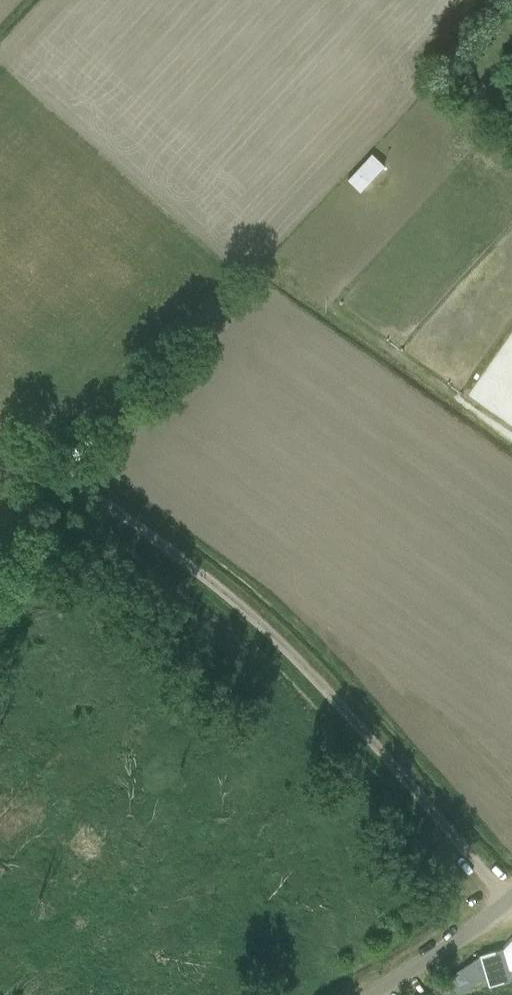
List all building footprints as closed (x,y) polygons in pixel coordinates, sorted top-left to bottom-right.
[(372,193),(392,168),(377,155),(356,181),(372,193)] [(511,427),(511,422),(497,409),(489,419),(506,433),(511,427)] [(501,949),(483,955),(489,977),(508,972),(501,949)]
